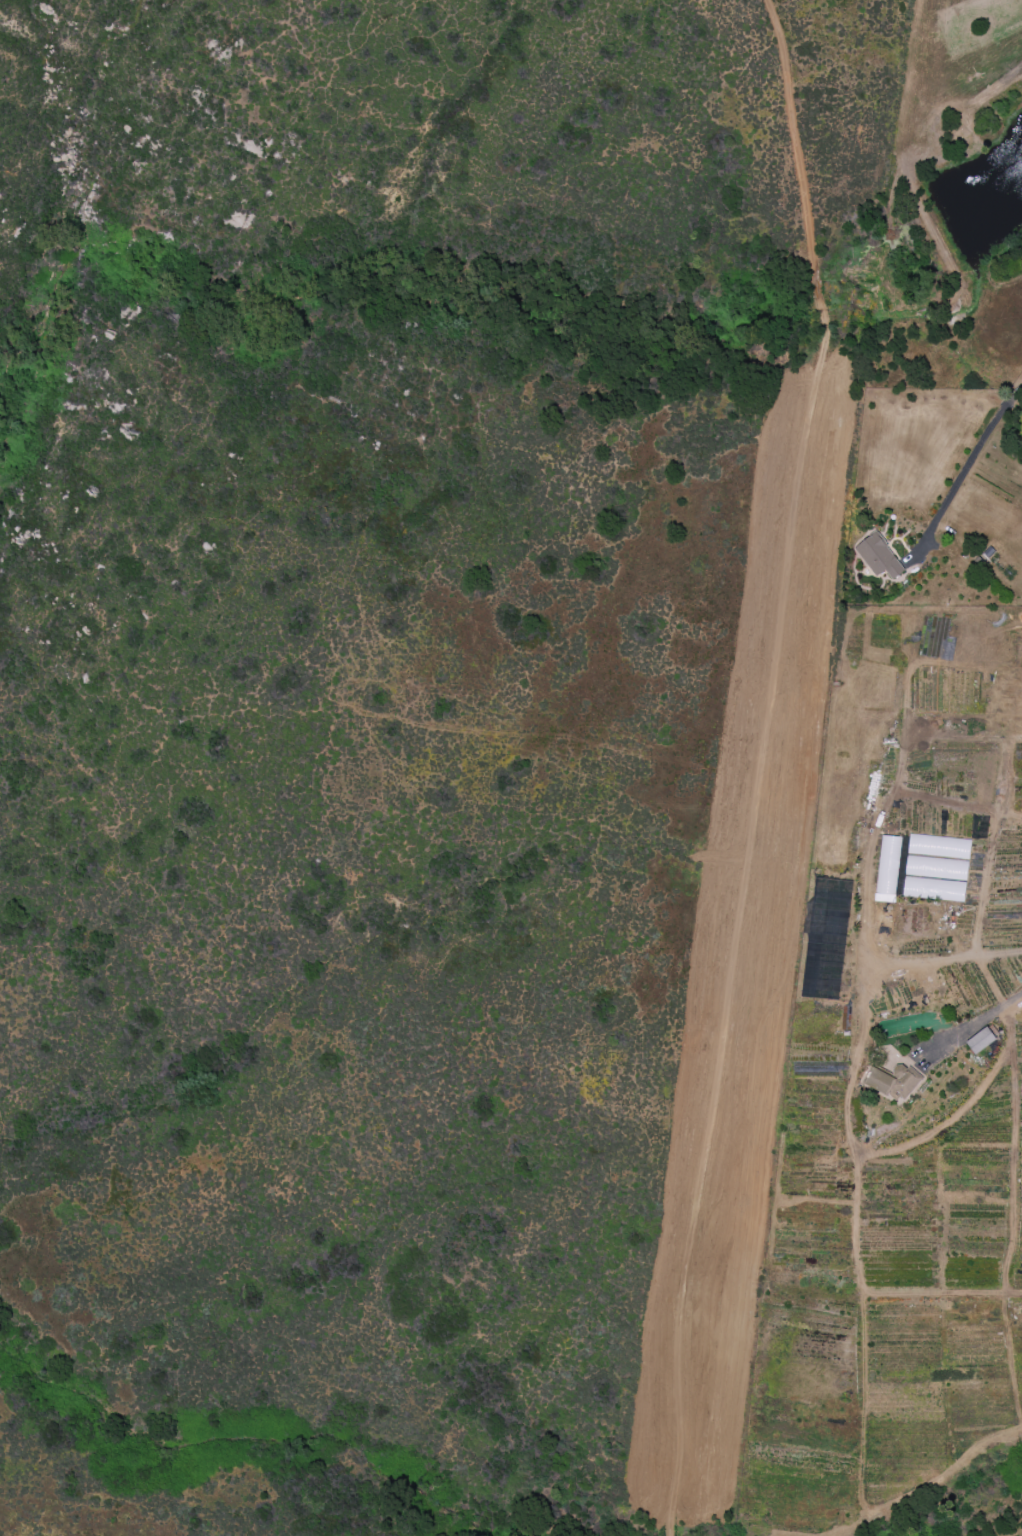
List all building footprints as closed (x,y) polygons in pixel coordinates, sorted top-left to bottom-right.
[(905,570),(875,532),(854,549),(877,577),(884,571),(892,581),(905,570)] [(908,855),(970,859),(971,839),(909,835),(908,855)] [(968,860),(907,856),(905,877),(967,881),(968,860)] [(964,903),(966,883),(905,876),(902,896),(964,903)] [(966,1042),(976,1055),(997,1039),(988,1026),(966,1042)] [(921,1077),(900,1061),(889,1075),(877,1066),(866,1081),(899,1106),(921,1077)]
